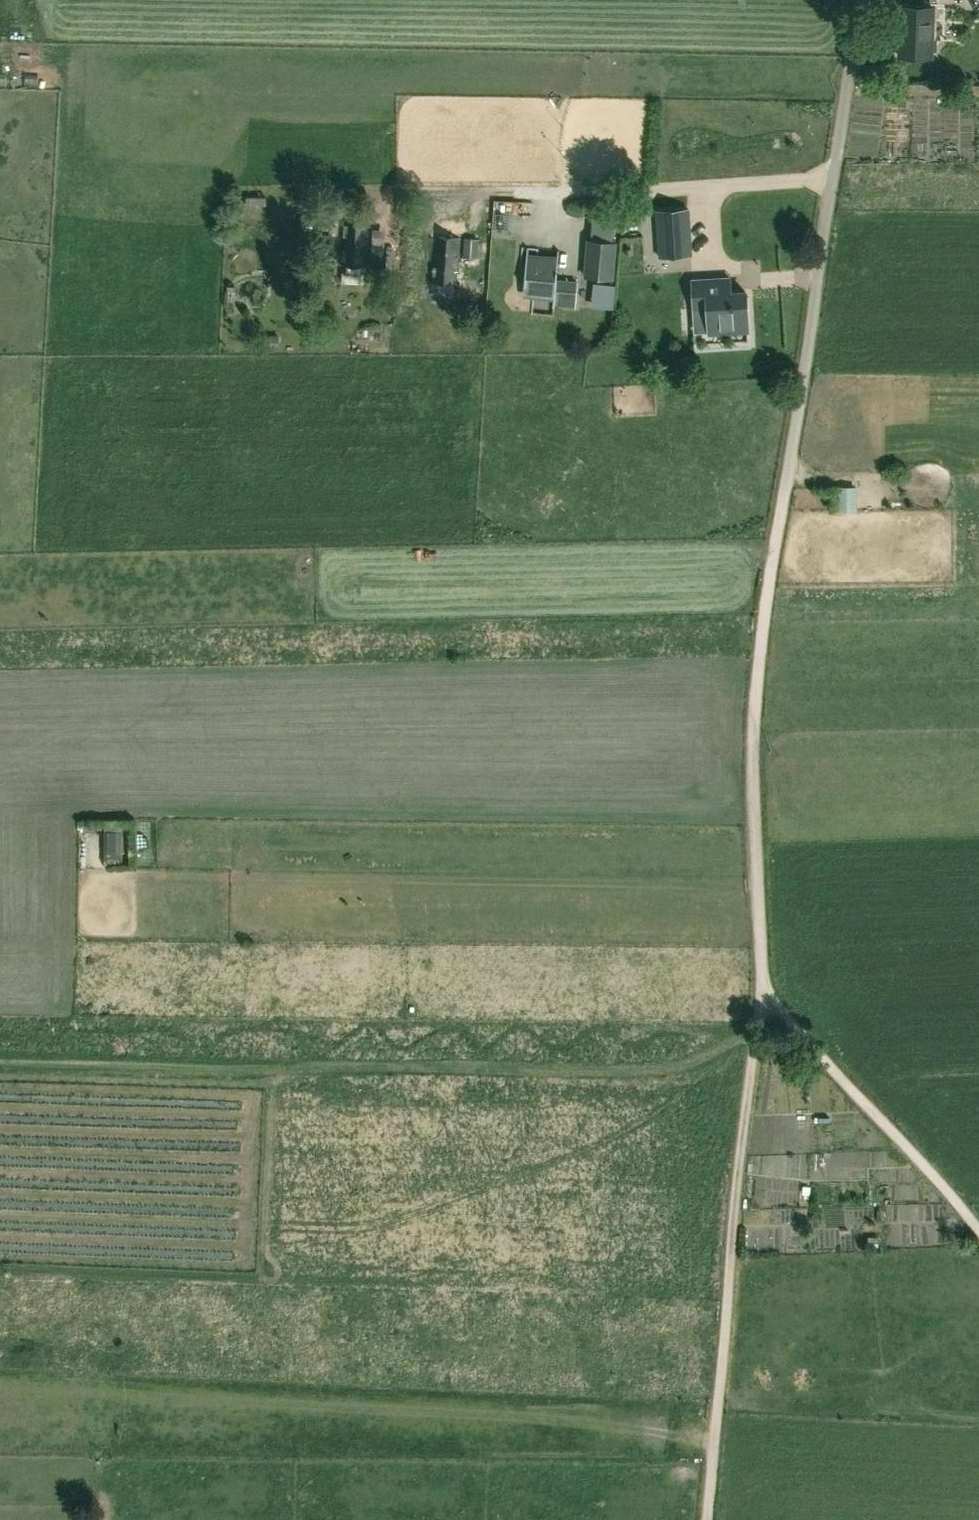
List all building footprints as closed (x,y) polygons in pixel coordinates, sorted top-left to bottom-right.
[(931,57),(932,8),(899,7),(898,56),(931,57)] [(655,209),(657,258),(692,256),(690,208),(655,209)] [(367,266),(370,224),(344,222),(341,264),(367,266)] [(458,283),(461,238),(435,236),(432,282),(458,283)] [(479,258),(480,239),(464,238),(463,257),(465,257),(464,265),(477,266),(478,258),(479,258)] [(614,280),(618,241),(586,238),(583,277),(614,280)] [(524,294),(555,297),(559,256),(527,254),(524,294)] [(723,294),(722,279),(693,280),(695,308),(708,307),(709,334),(749,331),(746,292),(723,294)] [(579,288),(562,288),(562,303),(578,304),(579,288)] [(839,486),(839,510),(857,510),(857,486),(839,486)]
